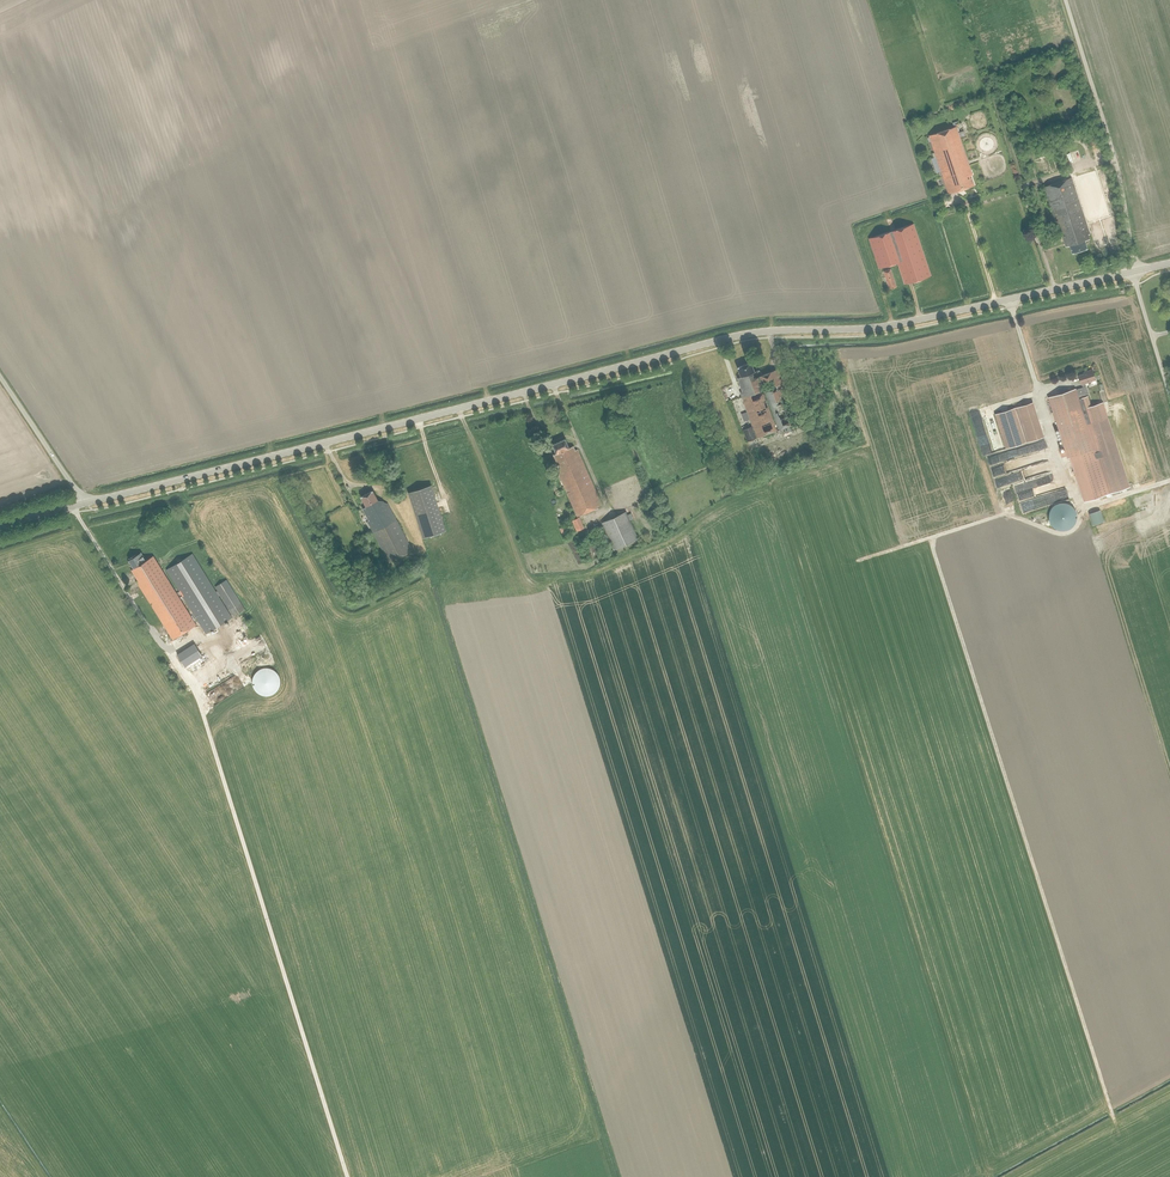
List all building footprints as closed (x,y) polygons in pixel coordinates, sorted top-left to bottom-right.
[(1067,68),(1061,71),(1064,76),(1069,74),(1067,68)] [(957,106),(955,101),(947,104),(949,110),(957,106)] [(948,194),(974,186),(971,175),(972,175),(959,137),(958,133),(956,126),(954,127),(928,136),(929,137),(930,142),(948,194)] [(1088,234),(1089,234),(1072,178),(1044,186),(1061,238),(1063,237),(1066,247),(1070,245),(1072,254),(1088,249),(1085,240),(1089,239),(1088,234)] [(931,276),(913,224),(869,239),(879,269),(898,263),(905,285),(931,276)] [(886,271),(885,269),(883,270),(890,289),(896,287),(890,270),(886,271)] [(789,426),(799,422),(778,369),(761,375),(759,370),(755,372),(751,362),(738,368),(742,377),(738,379),(743,391),(740,393),(753,427),(743,430),(748,442),(782,428),(789,426)] [(1049,398),(1082,502),(1130,487),(1108,417),(1087,424),(1079,399),(1078,397),(1089,394),(1086,387),(1085,384),(1096,381),(1093,370),(1087,371),(1087,373),(1079,376),(1082,385),(1083,388),(1076,390),(1076,389),(1049,398)] [(1091,406),(1088,396),(1079,399),(1087,424),(1108,417),(1103,402),(1091,406)] [(1026,443),(1044,437),(1033,402),(1015,408),(1026,442),(1026,443)] [(1026,442),(1015,408),(995,415),(1006,449),(1026,442)] [(789,426),(782,428),(785,436),(792,433),(789,426)] [(578,516),(602,505),(577,449),(575,450),(573,446),(569,447),(565,438),(552,444),(556,453),(554,454),(557,462),(556,463),(559,471),(558,471),(578,516)] [(1043,484),(1049,483),(1048,480),(1045,480),(1045,475),(1039,476),(1039,480),(1043,480),(1043,484)] [(423,537),(446,530),(431,485),(409,492),(423,537)] [(390,563),(413,550),(388,503),(385,503),(384,502),(378,500),(374,491),(362,497),(367,507),(363,509),(370,521),(368,522),(390,563)] [(1049,516),(1049,518),(1049,520),(1050,522),(1051,524),(1052,526),(1054,528),(1056,529),(1058,530),(1060,531),(1063,531),(1065,531),(1067,530),(1070,529),(1072,528),(1073,526),(1075,524),(1076,522),(1076,520),(1077,517),(1077,515),(1076,513),(1075,510),(1074,508),(1072,507),(1070,505),(1068,504),(1066,503),(1063,503),(1061,503),(1059,503),(1056,504),(1054,506),(1053,507),(1051,509),(1050,511),(1049,513),(1049,516)] [(1089,513),(1092,525),(1104,521),(1100,509),(1089,513)] [(615,550),(639,539),(626,512),(602,523),(615,550)] [(584,528),(580,517),(572,521),(577,531),(584,528)] [(569,534),(565,526),(559,528),(563,537),(569,534)] [(193,553),(167,570),(180,591),(183,596),(207,634),(233,618),(220,596),(217,591),(193,553)] [(133,558),(129,560),(133,566),(134,565),(138,571),(139,570),(143,575),(138,578),(166,623),(185,612),(162,575),(157,567),(153,561),(148,564),(146,561),(141,554),(133,559),(133,558)] [(227,580),(216,587),(218,590),(217,591),(220,596),(221,595),(230,610),(235,617),(246,610),(245,609),(241,603),(242,603),(227,580)] [(265,635),(233,650),(242,669),(274,654),(265,635)] [(187,667),(203,657),(195,644),(178,654),(187,667)] [(268,695),(271,695),(280,691),(282,684),(281,681),(281,678),(277,670),(270,667),(267,668),(257,672),(256,677),(257,680),(257,682),(257,685),(260,693),(268,695)] [(179,706),(189,700),(186,695),(176,701),(179,706)]
